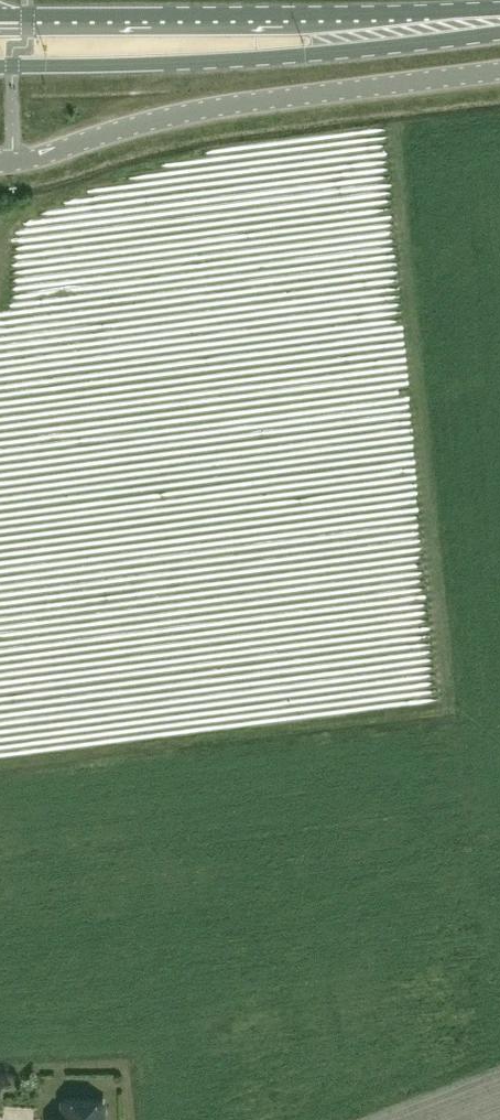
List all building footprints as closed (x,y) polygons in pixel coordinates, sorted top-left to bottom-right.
[(106,1100),(58,1100),(57,1116),(46,1116),(46,1119),(105,1119),(106,1100)]
